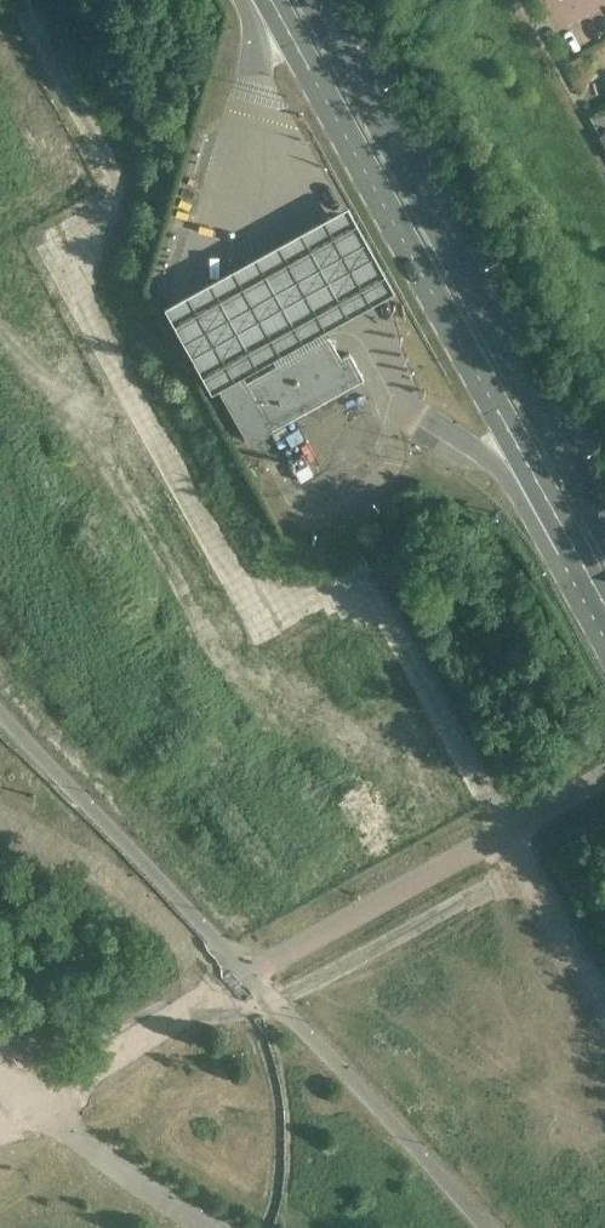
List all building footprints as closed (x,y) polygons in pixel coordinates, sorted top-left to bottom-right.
[(164,305),(211,390),(394,289),(347,204),(164,305)] [(272,355),(277,364),(279,363),(279,364),(279,363),(303,350),(328,336),(323,327),(272,355)] [(249,380),(246,382),(264,418),(270,429),(273,427),(311,406),(319,402),(335,393),(340,390),(354,382),(363,377),(359,370),(357,368),(350,355),(349,353),(341,358),(337,351),(333,344),(332,344),(328,336),(303,350),(279,363),(279,364),(279,363),(277,364),(249,380)] [(261,419),(264,418),(246,382),(242,375),(227,349),(222,339),(221,340),(211,345),(199,352),(218,387),(242,430),(246,428),(253,424),(261,419)] [(246,428),(242,430),(248,441),(251,439),(270,429),(264,418),(261,419),(253,424),(246,428)]
